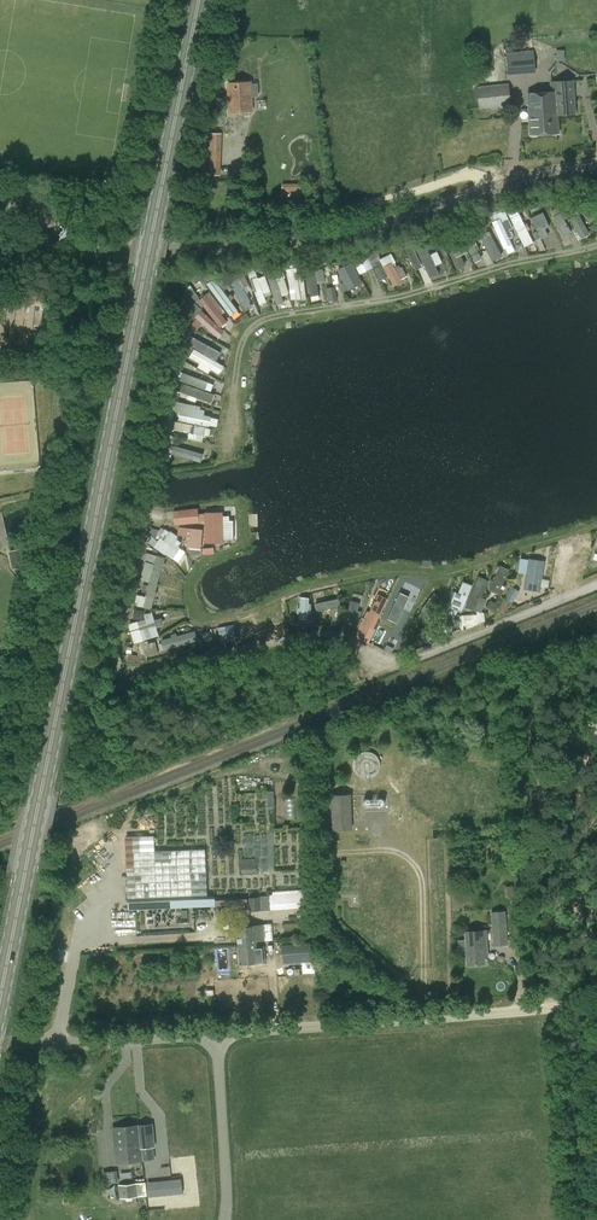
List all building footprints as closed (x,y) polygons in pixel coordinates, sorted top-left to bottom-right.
[(526,73),(536,72),(534,51),(524,51),(526,73)] [(558,115),(575,114),(573,81),(556,82),(558,115)] [(230,113),(252,111),(252,96),(259,96),(258,83),(251,84),(251,82),(228,83),(230,113)] [(558,115),(556,82),(551,82),(552,91),(527,93),(530,136),(559,134),(558,115)] [(479,110),(512,106),(509,83),(477,87),(479,110)] [(302,194),(302,184),(285,184),(284,194),(302,194)] [(554,217),(564,236),(572,232),(565,220),(570,217),(566,210),(565,210),(562,205),(551,211),(554,216),(554,217)] [(517,207),(507,211),(524,247),(534,243),(517,207)] [(500,219),(492,222),(504,249),(513,245),(509,238),(513,237),(510,230),(513,229),(505,210),(498,213),(500,219)] [(543,212),(531,218),(541,239),(548,236),(545,229),(550,227),(543,212)] [(595,233),(583,214),(574,219),(586,238),(595,233)] [(464,241),(474,262),(482,259),(471,238),(473,237),(469,229),(463,232),(467,240),(464,241)] [(455,232),(442,238),(457,269),(465,266),(460,256),(468,252),(462,241),(460,243),(455,232)] [(487,232),(479,237),(493,259),(500,255),(487,232)] [(417,243),(433,277),(440,274),(429,249),(435,246),(430,236),(424,239),(424,240),(417,243)] [(414,244),(408,246),(417,269),(424,266),(414,244)] [(443,261),(439,250),(433,253),(438,264),(443,261)] [(375,252),(369,256),(374,264),(380,261),(375,252)] [(352,259),(360,274),(373,268),(366,253),(352,259)] [(381,261),(373,266),(381,281),(390,277),(395,287),(404,282),(402,280),(408,276),(403,267),(402,268),(400,265),(396,268),(394,264),(397,263),(392,254),(381,260),(381,261)] [(323,260),(313,262),(314,270),(324,268),(323,260)] [(353,263),(338,271),(349,292),(364,284),(353,263)] [(307,300),(303,268),(288,270),(291,292),(296,291),(297,301),(307,300)] [(315,271),(306,272),(311,297),(320,296),(318,283),(326,281),(324,270),(315,271)] [(274,271),(267,273),(277,306),(285,304),(283,297),(290,294),(285,279),(278,282),(274,271)] [(230,280),(243,306),(251,302),(244,288),(250,285),(244,273),(230,280)] [(10,277),(1,277),(0,287),(0,288),(9,289),(10,277)] [(258,278),(251,281),(260,306),(267,304),(264,294),(271,292),(266,277),(259,280),(258,278)] [(239,311),(215,279),(207,284),(231,317),(239,311)] [(225,279),(220,283),(226,290),(231,286),(225,279)] [(221,328),(228,322),(207,295),(201,299),(190,285),(186,289),(194,300),(201,307),(202,308),(204,306),(221,328)] [(336,287),(327,288),(329,301),(338,299),(336,287)] [(196,318),(219,339),(226,332),(202,312),(203,310),(193,301),(187,308),(197,317),(196,318)] [(225,350),(228,345),(198,331),(196,337),(225,350)] [(221,353),(197,339),(193,345),(218,359),(221,353)] [(224,367),(194,350),(190,358),(200,364),(198,368),(209,374),(211,370),(220,375),(224,367)] [(210,381),(174,368),(171,377),(207,389),(210,381)] [(172,389),(213,404),(216,395),(184,385),(185,384),(175,381),(172,389)] [(179,422),(210,428),(212,418),(205,416),(206,411),(201,410),(201,407),(176,402),(167,400),(165,409),(174,411),(173,411),(181,413),(179,422)] [(205,436),(207,428),(163,419),(161,429),(174,431),(175,430),(205,436)] [(166,453),(201,463),(204,454),(173,445),(175,437),(164,434),(157,456),(164,458),(166,453)] [(206,542),(224,542),(223,512),(205,512),(206,542)] [(166,556),(179,537),(171,532),(165,541),(161,538),(155,548),(166,556)] [(587,572),(593,546),(586,544),(584,554),(577,552),(574,569),(587,572)] [(25,557),(37,554),(35,546),(23,549),(25,557)] [(25,557),(23,549),(10,551),(14,568),(21,567),(22,572),(35,569),(37,557),(37,554),(25,557)] [(158,586),(166,559),(158,556),(155,565),(146,563),(140,581),(158,586)] [(540,592),(545,562),(529,559),(524,590),(540,592)] [(502,594),(512,567),(501,563),(492,590),(502,594)] [(489,581),(479,577),(465,608),(481,614),(487,601),(481,598),(489,581)] [(155,601),(158,588),(149,586),(146,600),(137,598),(135,609),(144,611),(145,606),(152,607),(154,601),(155,601)] [(327,592),(315,595),(319,612),(325,610),(329,624),(337,622),(333,609),(345,606),(342,597),(329,600),(327,592)] [(375,629),(390,598),(379,593),(364,624),(365,625),(358,638),(369,643),(376,629),(375,629)] [(425,619),(432,611),(435,613),(439,608),(435,606),(440,600),(433,595),(418,614),(425,619)] [(310,596),(301,596),(300,618),(307,619),(307,623),(313,622),(314,612),(312,612),(313,603),(310,603),(310,596)] [(360,601),(351,599),(345,622),(354,624),(357,615),(360,616),(362,610),(358,609),(360,601)] [(129,623),(135,643),(144,641),(144,640),(160,635),(153,611),(145,613),(147,622),(140,624),(139,620),(129,623)] [(164,649),(198,639),(195,629),(161,639),(146,644),(150,656),(159,653),(158,650),(164,648),(164,649)] [(333,829),(351,828),(350,796),(333,796),(333,829)] [(206,849),(134,852),(136,899),(208,896),(206,849)] [(242,873),(257,873),(256,858),(241,859),(242,873)] [(307,907),(306,892),(269,895),(271,910),(307,907)] [(250,911),(261,910),(260,896),(249,897),(249,905),(250,911)] [(493,945),(508,945),(506,911),(491,912),(493,945)] [(238,944),(257,943),(257,941),(264,940),(263,925),(237,927),(238,944)] [(485,963),(485,955),(487,955),(486,931),(466,932),(468,964),(485,963)] [(281,942),(283,961),(313,958),(312,939),(281,942)] [(257,943),(238,944),(239,963),(266,962),(264,946),(257,947),(257,943)] [(258,977),(257,965),(242,966),(243,978),(258,977)] [(152,1147),(154,1147),(152,1125),(114,1128),(117,1163),(154,1159),(152,1147)] [(160,1187),(161,1196),(183,1193),(182,1179),(172,1180),(172,1185),(160,1187)] [(138,1197),(147,1196),(145,1183),(120,1186),(121,1198),(138,1197)]
